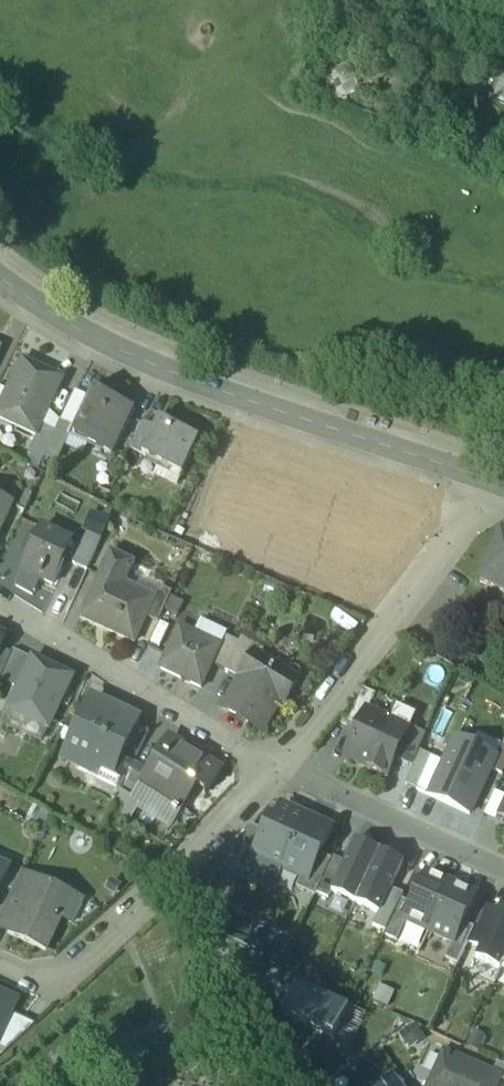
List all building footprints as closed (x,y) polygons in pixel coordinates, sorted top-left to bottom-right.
[(21,359),(0,404),(0,416),(36,434),(37,434),(42,424),(63,379),(21,359)] [(135,409),(91,388),(88,396),(74,426),(73,429),(91,437),(88,443),(114,455),(135,409)] [(88,396),(76,391),(61,421),(74,426),(88,396)] [(199,438),(159,419),(154,430),(142,456),(181,474),(199,438)] [(56,431),(42,424),(37,434),(36,434),(27,451),(42,459),(56,431)] [(142,424),(130,450),(142,456),(154,430),(142,424)] [(0,496),(0,529),(13,503),(0,496)] [(73,543),(42,528),(25,563),(42,572),(40,577),(53,583),(73,543)] [(501,537),(479,584),(503,596),(503,538),(501,537)] [(154,599),(123,584),(133,563),(111,553),(80,617),(133,643),(145,618),(154,599)] [(154,599),(145,618),(158,624),(172,595),(160,589),(154,599)] [(221,648),(180,628),(160,669),(202,688),(212,666),(221,648)] [(221,648),(212,666),(225,672),(239,644),(226,637),(221,648)] [(263,650),(243,637),(239,644),(225,672),(241,679),(257,654),(259,656),(263,650)] [(11,651),(0,646),(0,675),(11,651)] [(13,648),(11,651),(0,675),(19,685),(33,657),(13,648)] [(259,656),(257,654),(241,679),(224,706),(262,730),(274,712),(272,711),(279,700),(284,703),(299,681),(259,656)] [(73,677),(33,657),(19,685),(8,707),(49,727),(73,677)] [(362,689),(346,725),(358,730),(366,712),(368,712),(376,695),(362,689)] [(138,720),(92,698),(65,755),(111,777),(115,769),(135,727),(138,720)] [(358,730),(345,758),(387,777),(397,756),(415,717),(397,709),(390,723),(368,712),(366,712),(358,730)] [(412,724),(397,756),(408,761),(423,730),(412,724)] [(135,727),(115,769),(129,776),(134,765),(149,734),(135,727)] [(148,773),(139,786),(140,787),(138,790),(176,815),(196,784),(207,791),(221,769),(171,737),(148,773)] [(457,742),(430,798),(469,816),(490,772),(495,761),(457,742)] [(490,772),(502,778),(503,773),(503,750),(501,748),(495,761),(490,772)] [(148,773),(134,765),(129,776),(121,791),(133,799),(138,790),(140,787),(139,786),(148,773)] [(282,807),(275,822),(270,820),(264,832),(253,856),(283,870),(307,818),(282,807)] [(307,818),(283,870),(300,878),(307,881),(319,855),(331,830),(307,818)] [(249,825),(222,854),(240,863),(245,852),(253,856),(264,832),(249,825)] [(332,893),(355,904),(380,852),(356,841),(345,865),(332,893)] [(355,904),(379,915),(403,863),(380,852),(355,904)] [(307,881),(300,878),(296,888),(314,897),(316,894),(331,861),(319,855),(307,881)] [(328,900),(345,865),(333,859),(316,894),(328,900)] [(9,873),(0,868),(0,892),(9,873)] [(22,874),(6,910),(18,915),(19,914),(22,915),(27,905),(28,905),(39,882),(22,874)] [(451,886),(427,875),(412,906),(404,923),(406,923),(428,934),(451,886)] [(39,882),(28,905),(27,905),(22,915),(19,914),(18,915),(8,937),(46,955),(62,922),(73,899),(39,882)] [(475,897),(451,886),(428,934),(452,945),(453,945),(462,925),(475,897)] [(83,903),(73,899),(62,922),(72,927),(83,903)] [(400,901),(383,937),(397,943),(406,923),(404,923),(412,906),(400,901)] [(497,913),(485,908),(474,931),(467,945),(480,951),(497,913)] [(499,909),(497,913),(480,951),(475,960),(499,971),(502,965),(503,961),(503,911),(499,909)] [(474,931),(462,925),(453,945),(452,945),(444,961),(457,967),(467,945),(474,931)] [(282,1019),(336,1043),(350,1012),(315,997),(321,983),(309,978),(303,991),(296,988),(282,1019)] [(0,997),(0,1043),(13,1017),(18,1005),(0,997)] [(36,1028),(13,1017),(0,1043),(0,1050),(8,1054),(36,1028)] [(445,1056),(431,1085),(496,1085),(499,1081),(493,1078),(445,1056)] [(498,1066),(493,1078),(499,1081),(503,1083),(503,1069),(498,1066)] [(394,1078),(383,1085),(400,1085),(394,1078)]
